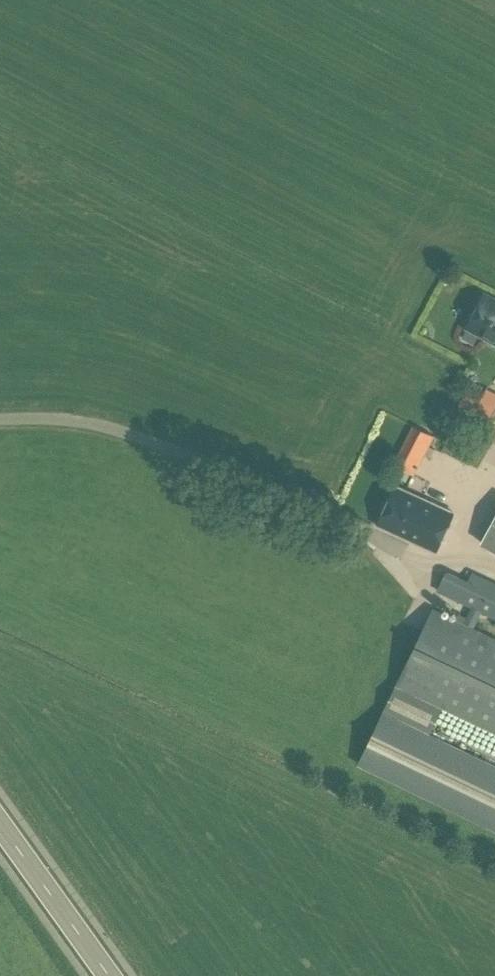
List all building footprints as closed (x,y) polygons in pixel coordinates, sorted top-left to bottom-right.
[(463,327),(494,343),(494,299),(482,292),(463,327)] [(494,405),(494,394),(486,389),(480,401),(463,392),(454,410),(488,427),(494,413),(494,408),(493,407),(494,405)] [(414,425),(394,464),(414,474),(433,435),(414,425)] [(436,551),(454,512),(395,485),(377,524),(436,551)] [(481,542),(494,550),(494,516),(481,542)] [(438,590),(494,617),(494,582),(474,572),(469,581),(447,571),(438,590)] [(360,767),(494,832),(494,765),(432,735),(447,707),(494,730),(494,639),(434,610),(360,767)]
